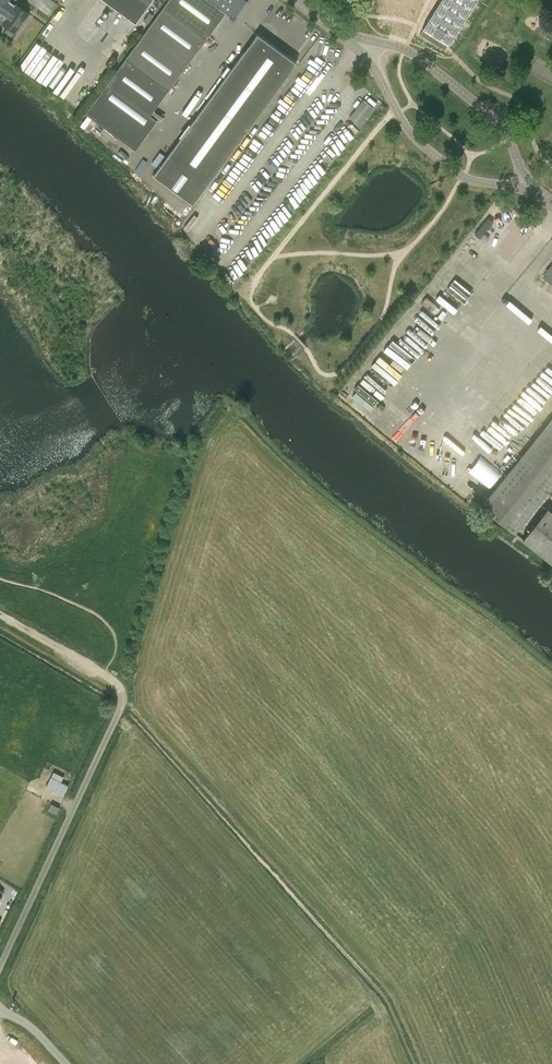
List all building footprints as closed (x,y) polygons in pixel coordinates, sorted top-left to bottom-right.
[(8,10),(5,8),(5,6),(9,0),(0,0),(0,18),(1,19),(8,10)] [(122,63),(85,113),(135,150),(157,120),(150,115),(226,12),(231,16),(230,17),(233,20),(236,16),(235,15),(246,0),(169,0),(122,63)] [(136,22),(148,5),(152,0),(106,0),(136,22)] [(439,2),(452,10),(458,1),(456,0),(441,0),(439,2)] [(458,1),(471,9),(476,0),(458,0),(458,1)] [(452,10),(465,18),(471,9),(458,1),(452,10)] [(439,2),(434,11),(447,19),(452,10),(439,2)] [(8,10),(1,19),(3,20),(1,23),(15,33),(29,14),(17,5),(12,11),(10,11),(8,10)] [(447,19),(459,27),(465,18),(452,10),(447,19)] [(434,11),(428,20),(441,28),(447,19),(434,11)] [(441,28),(454,36),(459,27),(447,19),(441,28)] [(422,29),(423,29),(426,31),(430,34),(433,36),(435,37),(441,28),(428,20),(422,29)] [(435,37),(437,38),(441,40),(444,42),(448,45),(454,36),(441,28),(435,37)] [(212,96),(251,125),(296,63),(257,34),(212,96)] [(59,61),(45,52),(39,49),(25,70),(45,83),(59,61)] [(68,67),(52,88),(63,97),(79,75),(68,67)] [(251,125),(212,96),(166,157),(205,186),(251,125)] [(359,125),(373,107),(364,99),(349,117),(359,125)] [(497,200),(477,227),(501,245),(522,217),(497,200)] [(544,273),(546,274),(543,278),(551,285),(551,264),(544,273)] [(435,283),(457,302),(465,293),(443,274),(435,283)] [(421,303),(431,312),(432,312),(436,306),(437,305),(426,296),(421,303)] [(483,503),(515,531),(551,486),(551,417),(551,418),(483,503)] [(523,538),(551,561),(551,511),(547,507),(523,538)] [(52,776),(46,787),(64,795),(69,784),(61,781),(52,776)] [(59,807),(51,803),(48,810),(56,814),(59,807)]
